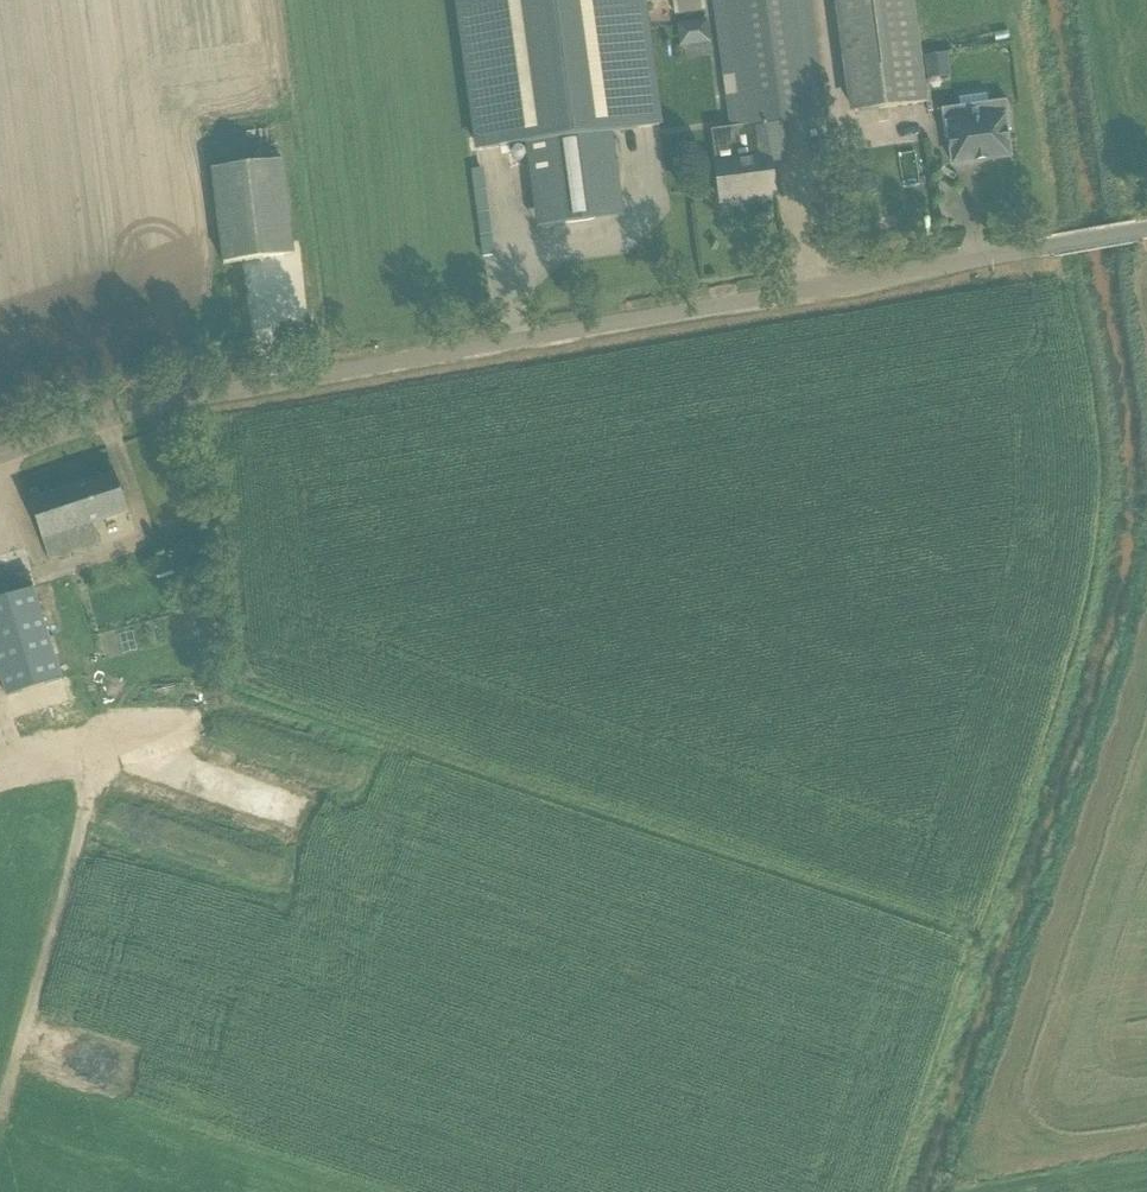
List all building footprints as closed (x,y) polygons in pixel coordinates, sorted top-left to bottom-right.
[(730,128),(727,128),(727,129),(712,131),(716,165),(721,203),(742,200),(742,197),(775,193),(771,162),(788,160),(783,122),(827,117),(811,0),(713,0),(730,128)] [(854,113),(923,104),(909,0),(839,0),(854,113)] [(947,54),(926,57),(929,78),(950,75),(947,54)] [(960,107),(941,109),(945,140),(949,139),(953,165),(977,162),(977,163),(986,161),(1010,158),(1007,131),(1011,131),(1007,100),(987,103),(986,95),(959,99),(960,107)] [(620,198),(612,132),(526,144),(535,209),(535,210),(536,210),(536,211),(537,211),(537,212),(538,212),(538,213),(539,213),(540,214),(541,215),(542,215),(543,216),(544,216),(545,217),(546,217),(546,218),(547,218),(548,218),(548,219),(549,219),(550,220),(551,220),(552,220),(553,221),(554,221),(555,221),(556,221),(556,222),(557,222),(558,222),(559,222),(560,222),(561,223),(562,223),(563,223),(564,223),(565,223),(566,223),(567,223),(568,223),(569,223),(570,223),(571,223),(590,221),(591,221),(591,220),(592,220),(593,220),(594,220),(594,219),(595,219),(596,219),(597,218),(598,218),(599,218),(599,217),(600,217),(601,216),(602,216),(603,215),(604,215),(604,214),(605,214),(606,214),(606,213),(607,213),(607,212),(608,212),(609,212),(609,211),(610,211),(610,210),(611,210),(611,209),(612,209),(612,208),(613,208),(614,207),(614,206),(615,206),(615,205),(616,205),(616,204),(617,204),(617,203),(618,203),(618,202),(618,201),(619,201),(619,200),(620,199),(620,198)] [(212,170),(223,264),(294,256),(283,161),(212,170)] [(49,561),(99,544),(92,524),(128,512),(115,474),(29,502),(49,561)] [(0,581),(0,674),(7,697),(61,680),(33,590),(28,572),(0,581)]
